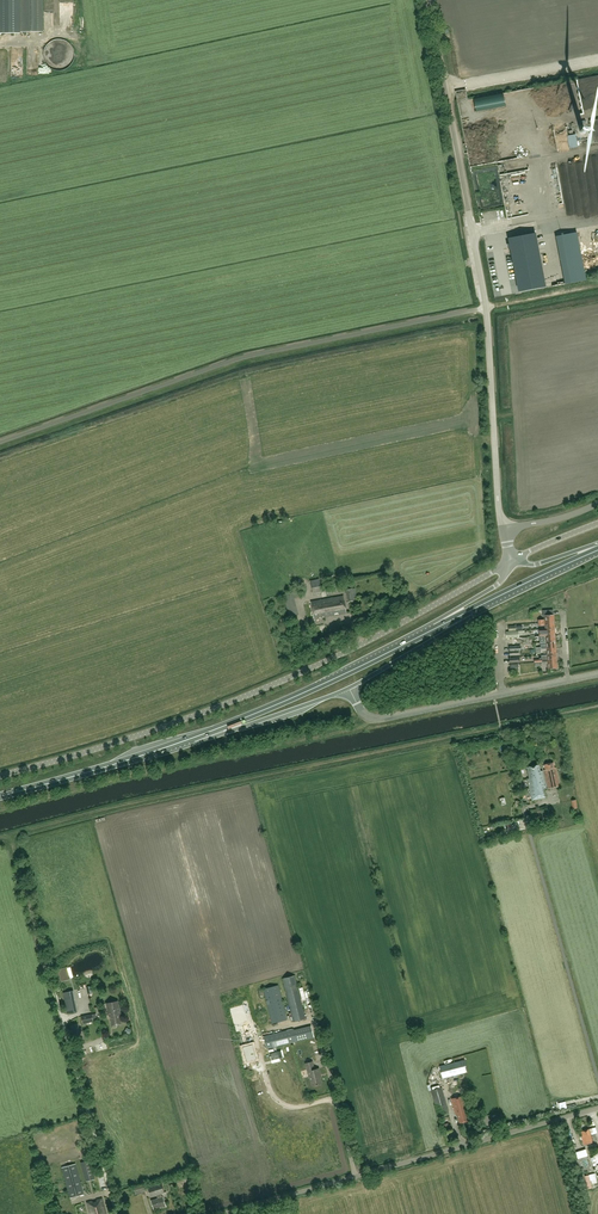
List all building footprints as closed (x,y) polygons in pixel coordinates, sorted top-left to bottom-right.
[(20,0),(0,0),(0,32),(20,31),(20,0)] [(20,31),(44,31),(43,0),(20,0),(20,31)] [(29,46),(32,57),(38,55),(35,44),(29,46)] [(558,141),(559,147),(572,144),(569,131),(570,131),(568,123),(562,125),(563,127),(555,129),(557,135),(562,134),(563,140),(558,141)] [(535,233),(509,238),(519,291),(545,286),(535,233)] [(495,244),(505,244),(505,235),(494,235),(495,244)] [(313,595),(323,593),(319,579),(310,581),(313,595)] [(353,589),(353,584),(346,586),(347,590),(348,601),(354,601),(353,599),(357,599),(355,588),(353,589)] [(299,597),(297,591),(284,594),(285,600),(295,598),(299,597)] [(347,613),(343,596),(332,598),(311,601),(314,619),(347,613)] [(538,623),(554,622),(554,615),(553,615),(553,610),(542,611),(542,616),(545,616),(545,620),(538,620),(538,623)] [(554,763),(544,765),(545,770),(544,770),(548,788),(559,786),(555,768),(554,763)] [(539,765),(527,767),(529,779),(527,779),(532,800),(545,797),(544,790),(546,790),(542,771),(540,771),(539,765)] [(530,811),(532,820),(548,816),(546,807),(530,811)] [(71,977),(68,966),(60,969),(63,979),(71,977)] [(295,975),(282,979),(293,1021),(306,1018),(295,975)] [(278,985),(263,989),(272,1024),(287,1020),(278,985)] [(63,993),(67,1014),(78,1012),(73,991),(63,993)] [(120,1005),(119,1005),(118,1001),(107,1003),(109,1017),(111,1016),(113,1026),(122,1024),(120,1014),(121,1014),(120,1010),(121,1009),(122,1009),(121,1005),(120,1005)] [(241,1007),(232,1009),(238,1031),(247,1028),(241,1007)] [(92,1015),(81,1016),(83,1024),(93,1022),(92,1015)] [(81,1038),(78,1023),(70,1025),(74,1040),(81,1038)] [(294,1028),(263,1036),(266,1049),(314,1037),(311,1026),(294,1030),(294,1028)] [(253,1044),(243,1047),(247,1062),(257,1059),(253,1044)] [(460,1061),(439,1066),(443,1078),(467,1072),(464,1060),(460,1061)] [(313,1061),(305,1063),(309,1077),(310,1077),(312,1086),(322,1084),(319,1074),(320,1074),(319,1069),(315,1069),(313,1061)] [(460,1092),(457,1083),(449,1086),(453,1094),(460,1092)] [(441,1087),(431,1090),(438,1115),(449,1112),(441,1087)] [(463,1096),(451,1099),(455,1114),(456,1114),(459,1123),(469,1120),(466,1111),(467,1111),(463,1096)] [(559,1111),(567,1110),(565,1103),(558,1104),(559,1111)] [(597,1141),(596,1141),(594,1133),(591,1134),(590,1129),(581,1131),(582,1136),(581,1136),(583,1145),(594,1142),(595,1144),(597,1143),(597,1141)] [(591,1170),(587,1156),(573,1160),(579,1178),(582,1177),(582,1176),(584,1176),(583,1172),(591,1170)] [(89,1160),(81,1162),(86,1181),(95,1179),(89,1160)] [(76,1164),(62,1168),(69,1198),(84,1194),(76,1164)] [(585,1176),(588,1188),(592,1187),(590,1180),(593,1179),(596,1179),(596,1178),(595,1173),(585,1176)] [(161,1183),(148,1187),(151,1196),(157,1195),(158,1199),(151,1201),(154,1209),(162,1207),(166,1206),(163,1197),(161,1193),(164,1193),(161,1183)] [(143,1184),(133,1187),(135,1194),(145,1191),(143,1184)] [(92,1201),(87,1202),(90,1213),(106,1213),(102,1198),(96,1200),(97,1201),(93,1203),(92,1201)]
